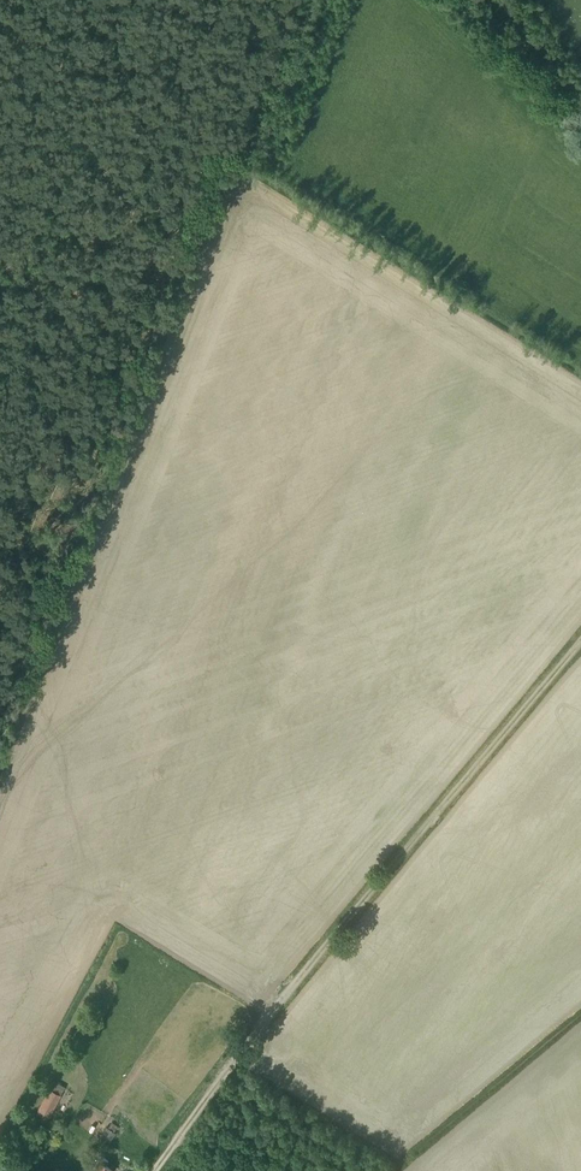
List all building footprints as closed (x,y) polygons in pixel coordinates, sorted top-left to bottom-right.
[(54,1080),(49,1089),(61,1095),(65,1086),(54,1080)] [(46,1124),(61,1095),(49,1089),(38,1111),(39,1111),(35,1118),(46,1124)] [(98,1138),(108,1144),(116,1132),(113,1131),(117,1125),(112,1122),(108,1127),(106,1125),(98,1138)] [(112,1170),(105,1165),(108,1160),(102,1156),(98,1160),(91,1170),(111,1170),(112,1170)]
